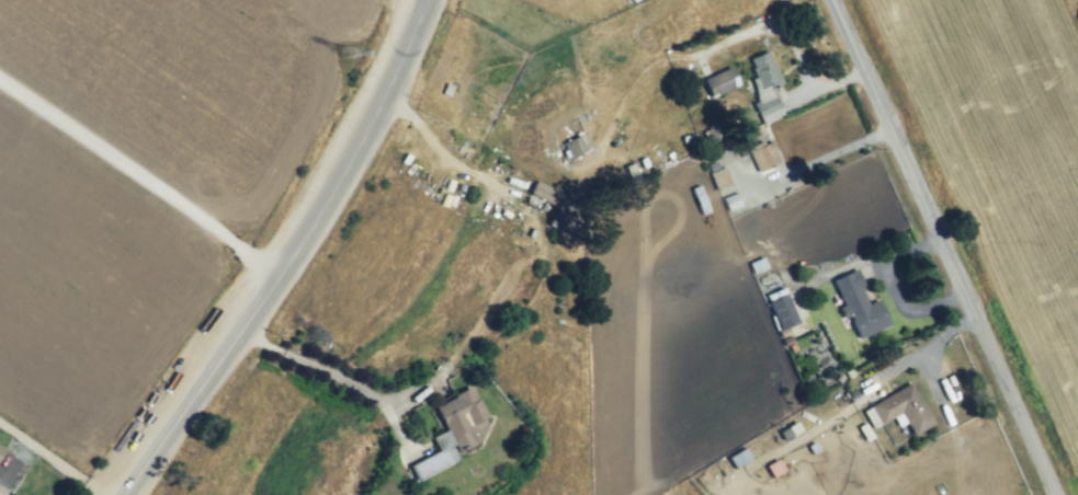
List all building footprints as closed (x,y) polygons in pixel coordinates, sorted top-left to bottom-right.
[(761,124),(784,115),(772,87),(782,84),(769,50),(746,59),(762,99),(753,102),(761,124)] [(738,86),(731,68),(703,79),(709,96),(738,86)] [(562,141),(567,158),(590,151),(585,134),(562,141)] [(779,163),(770,139),(747,149),(757,172),(779,163)] [(731,184),(725,167),(709,173),(716,190),(731,184)] [(556,208),(548,223),(566,233),(581,205),(535,181),(529,193),(556,208)] [(889,326),(879,299),(867,304),(861,287),(863,286),(857,270),(832,279),(842,306),(840,307),(844,319),(850,317),(858,338),(889,326)] [(767,302),(779,330),(797,323),(785,294),(767,302)] [(862,410),(872,429),(892,418),(897,426),(905,422),(913,435),(934,424),(911,383),(862,410)] [(433,405),(445,430),(431,437),(438,452),(409,466),(416,481),(459,460),(455,451),(473,443),(465,428),(486,418),(471,387),(433,405)] [(734,468),(750,460),(743,448),(728,457),(734,468)]
